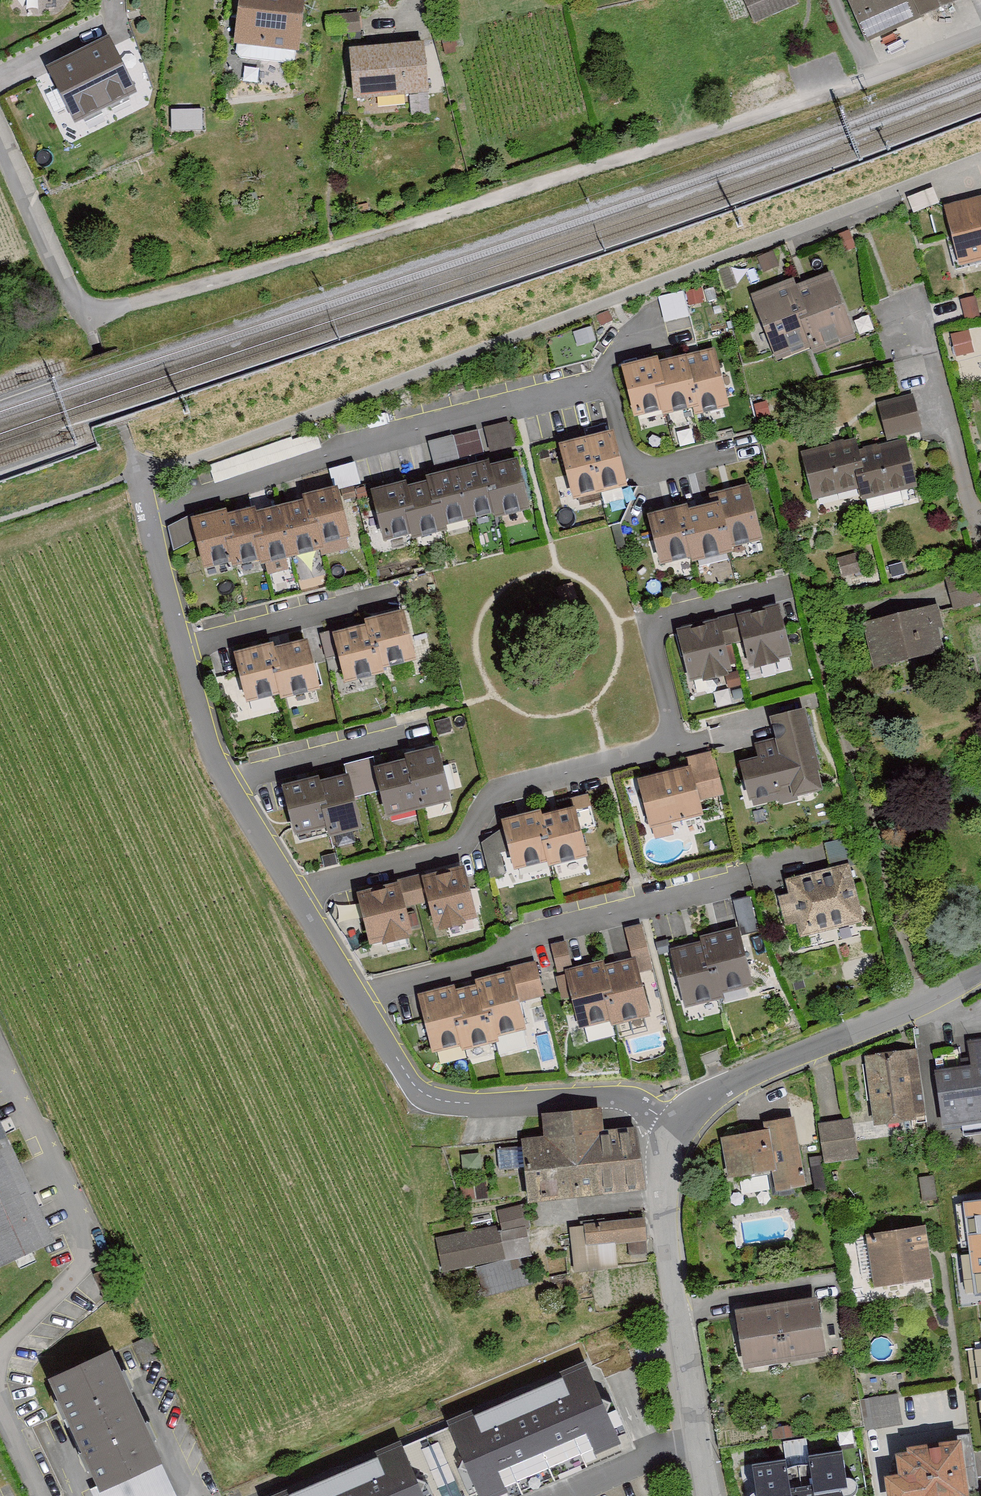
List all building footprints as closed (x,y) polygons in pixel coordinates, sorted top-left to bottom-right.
[(244,48),(306,54),(311,0),(248,0),(244,48)] [(800,0),(749,0),(762,28),(804,8),(800,0)] [(872,46),(965,5),(963,0),(851,0),(872,46)] [(111,35),(47,67),(78,129),(142,97),(111,35)] [(428,47),(359,55),(365,105),(433,97),(428,47)] [(944,205),(959,265),(980,260),(980,195),(944,205)] [(800,288),(761,302),(784,367),(822,354),(823,359),(860,346),(837,281),(801,293),(800,288)] [(721,354),(632,376),(645,428),(734,406),(721,354)] [(881,399),(886,435),(922,430),(917,394),(881,399)] [(611,433),(563,446),(577,496),(624,483),(611,433)] [(858,448),(809,459),(820,505),(867,493),(870,504),(920,492),(908,445),(860,456),(858,448)] [(520,458),(376,493),(388,542),(469,522),(532,507),(520,458)] [(228,514),(197,523),(212,578),(241,570),(242,575),(268,568),(271,576),(295,569),(293,563),(324,555),(322,551),(354,542),(340,490),(309,498),(310,501),(260,515),(258,511),(230,519),(228,514)] [(756,496),(658,522),(670,569),(768,543),(756,496)] [(745,622),(757,671),(797,661),(786,612),(745,622)] [(937,615),(870,633),(882,675),(949,656),(937,615)] [(744,676),(730,624),(684,636),(698,688),(744,676)] [(414,625),(343,644),(355,687),(425,668),(414,625)] [(247,662),(248,662),(258,712),(326,698),(316,648),(247,662)] [(811,717),(778,725),(787,760),(749,769),(759,813),(830,796),(811,717)] [(444,760),(385,776),(398,825),(458,809),(444,760)] [(700,776),(649,788),(660,835),(711,824),(700,776)] [(368,838),(357,786),(326,792),(326,788),(291,795),(302,846),(336,839),(337,844),(368,838)] [(583,816),(514,834),(527,880),(596,861),(583,816)] [(801,945),(870,927),(856,873),(787,891),(801,945)] [(475,878),(434,887),(446,938),(487,928),(475,878)] [(419,944),(407,893),(369,903),(381,954),(419,944)] [(747,942),(681,960),(695,1011),(761,993),(747,942)] [(654,1016),(642,965),(577,981),(589,1032),(654,1016)] [(531,1037),(516,979),(427,1002),(442,1059),(531,1037)] [(943,1076),(950,1128),(980,1124),(980,1045),(975,1046),(979,1072),(943,1076)] [(721,1047),(705,1053),(710,1065),(725,1060),(721,1047)] [(922,1052),(872,1061),(882,1128),(933,1121),(922,1052)] [(12,1284),(72,1256),(0,1100),(0,1258),(12,1284)] [(608,1116),(552,1123),(555,1146),(533,1149),(540,1208),(651,1195),(644,1135),(611,1139),(608,1116)] [(772,1136),(728,1144),(736,1184),(781,1175),(785,1196),(811,1191),(798,1123),(771,1128),(772,1136)] [(857,1125),(826,1130),(831,1162),(862,1157),(857,1125)] [(498,1146),(497,1162),(524,1163),(525,1148),(498,1146)] [(507,1231),(441,1244),(447,1276),(536,1260),(531,1232),(534,1231),(530,1211),(505,1216),(507,1231)] [(644,1219),(571,1228),(576,1270),(618,1265),(615,1246),(647,1242),(644,1219)] [(882,1293),(940,1284),(931,1234),(874,1243),(882,1293)] [(868,1241),(857,1243),(862,1276),(873,1274),(868,1241)] [(824,1354),(814,1300),(737,1313),(747,1368),(824,1354)] [(52,1377),(100,1485),(90,1490),(93,1495),(177,1495),(112,1351),(52,1377)] [(298,1495),(515,1495),(625,1449),(591,1371),(298,1495)] [(899,1398),(866,1403),(871,1432),(904,1426),(899,1398)] [(893,1486),(894,1495),(980,1495),(980,1479),(974,1436),(957,1439),(958,1446),(916,1453),(916,1458),(906,1459),(910,1483),(893,1486)] [(764,1468),(769,1495),(864,1495),(856,1452),(764,1468)] [(740,1466),(749,1495),(767,1495),(756,1461),(740,1466)]
